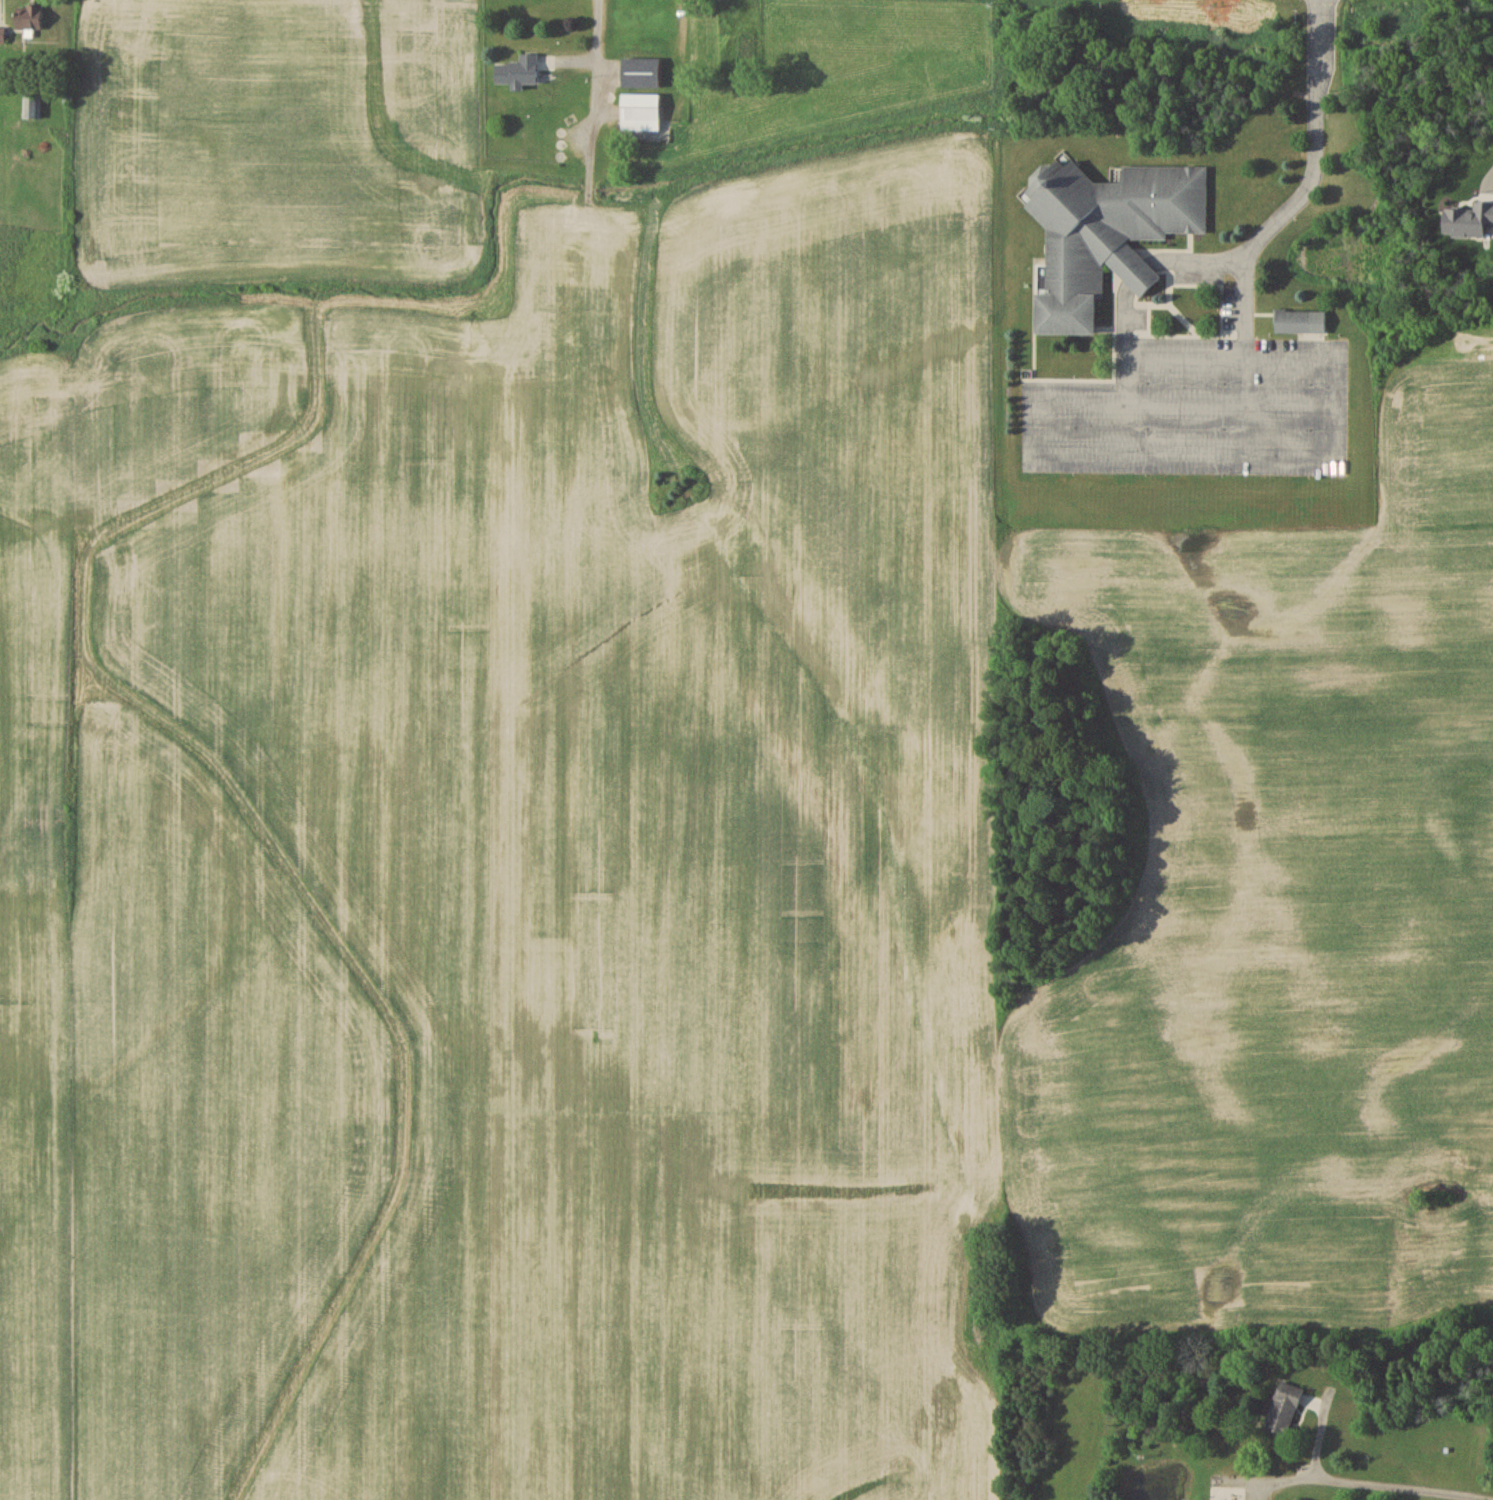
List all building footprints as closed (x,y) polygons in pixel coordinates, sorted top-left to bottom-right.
[(17,28),(43,28),(43,4),(17,4),(17,28)] [(538,53),(520,53),(520,63),(495,63),(495,83),(538,83),(538,53)] [(660,58),(622,58),(622,87),(660,87),(660,58)] [(40,118),(40,91),(22,91),(22,118),(40,118)] [(621,130),(660,130),(660,93),(621,93),(621,130)] [(1208,166),(1123,165),(1123,182),(1094,181),(1075,158),(1066,165),(1057,165),(1026,190),(1034,199),(1027,204),(1048,230),(1048,264),(1038,264),(1036,334),(1096,335),(1097,298),(1103,293),(1104,263),(1112,263),(1139,297),(1161,279),(1128,238),(1162,239),(1171,232),(1207,233),(1208,166)] [(1326,310),(1276,310),(1276,333),(1326,333),(1326,310)] [(1265,1427),(1290,1434),(1304,1387),(1279,1379),(1265,1427)]
